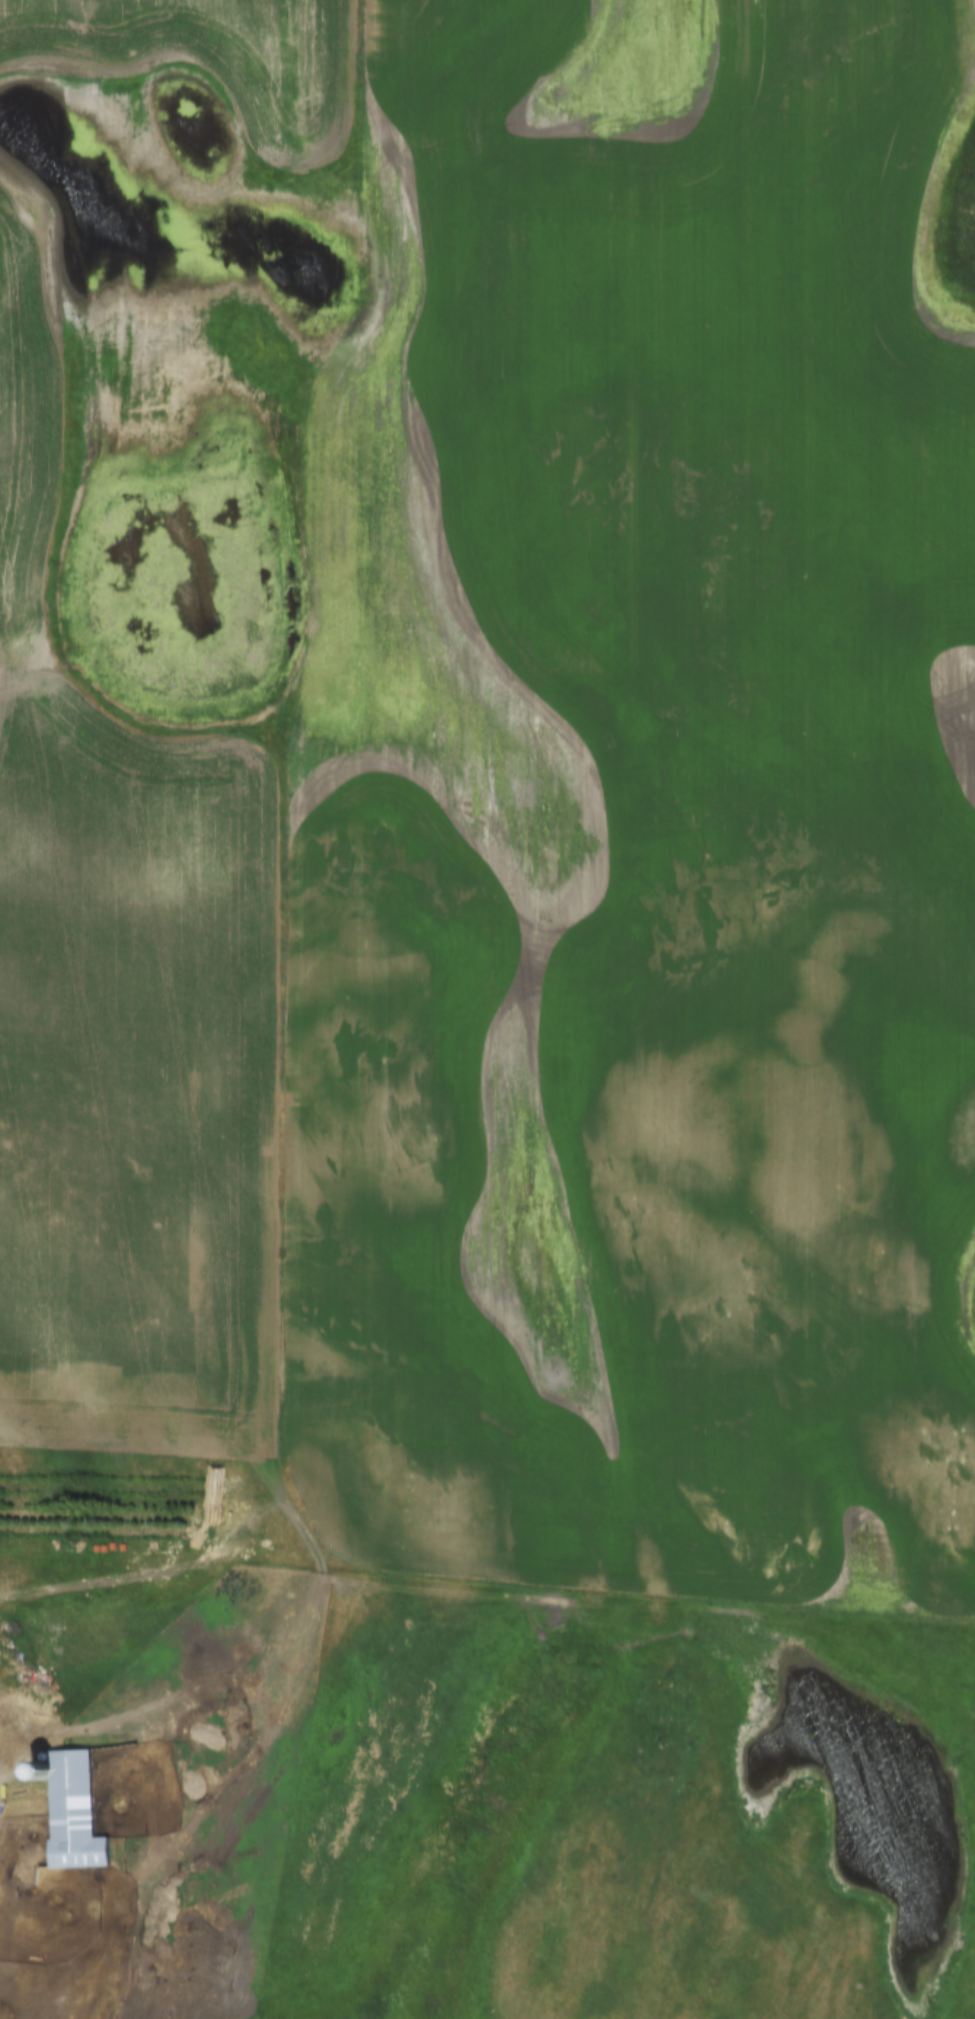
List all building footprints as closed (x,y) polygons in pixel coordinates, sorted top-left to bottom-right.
[(92,1751),(38,1752),(39,1781),(49,1781),(51,1869),(109,1867),(109,1838),(94,1839),(92,1751)]
